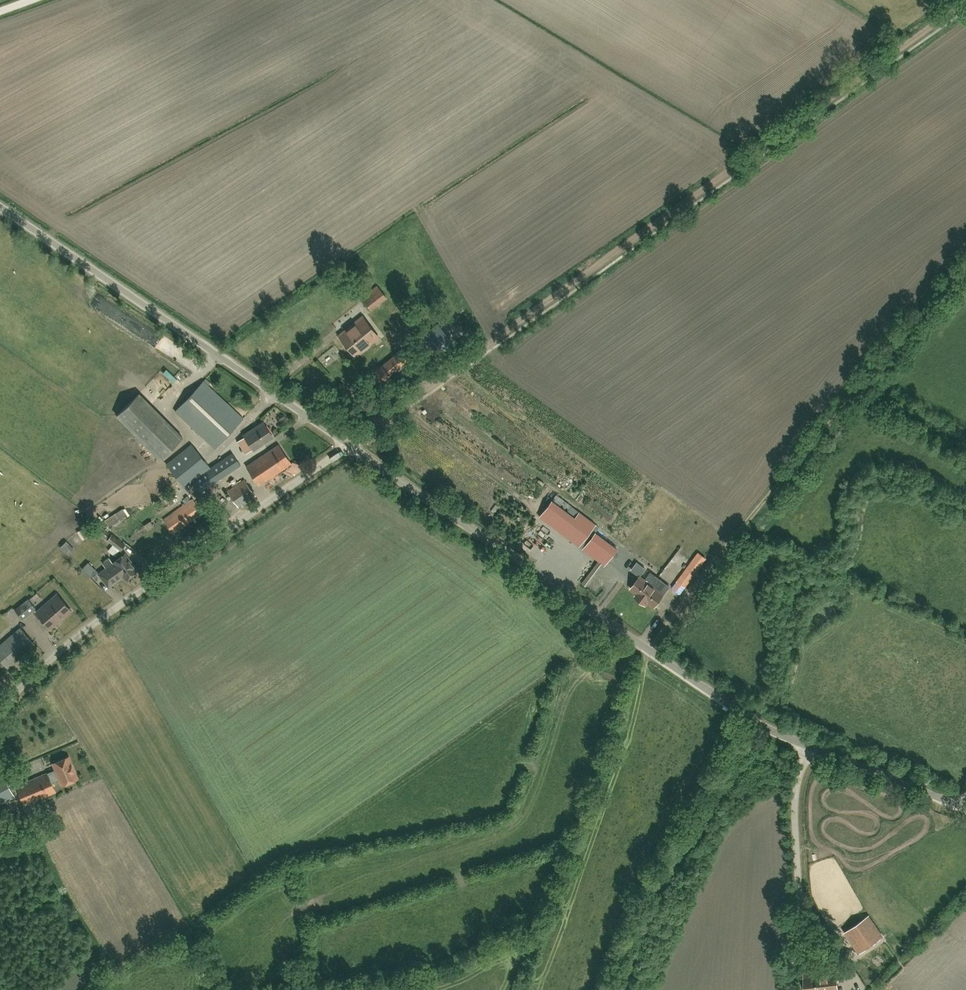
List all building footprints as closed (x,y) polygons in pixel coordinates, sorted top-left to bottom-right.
[(371,309),(386,297),(377,286),(362,298),(371,309)] [(355,356),(379,337),(363,316),(338,335),(355,356)] [(439,355),(454,344),(437,323),(423,334),(439,355)] [(395,353),(382,364),(387,371),(390,374),(393,372),(403,364),(395,353)] [(198,373),(203,362),(191,356),(186,367),(198,373)] [(215,448),(243,418),(203,381),(175,411),(215,448)] [(139,393),(116,415),(160,459),(183,437),(139,393)] [(244,435),(253,448),(254,450),(273,437),(264,424),(257,429),(256,427),(244,435)] [(183,485),(209,465),(192,444),(166,464),(183,485)] [(259,485),(291,463),(279,444),(246,466),(259,485)] [(191,480),(199,493),(241,465),(233,453),(191,480)] [(239,507),(256,495),(244,479),(228,491),(239,507)] [(173,533),(203,513),(193,498),(164,519),(173,533)] [(595,524),(579,512),(575,518),(551,501),(544,511),(583,540),(595,524)] [(223,522),(230,515),(218,502),(217,503),(216,502),(213,504),(211,502),(208,505),(223,522)] [(110,527),(121,520),(116,512),(105,520),(110,527)] [(194,542),(220,524),(213,514),(187,532),(194,542)] [(91,528),(95,525),(93,521),(79,531),(84,538),(93,531),(91,528)] [(120,550),(126,544),(112,533),(111,534),(98,525),(94,530),(120,550)] [(588,541),(610,557),(616,548),(595,532),(588,541)] [(114,562),(99,573),(108,586),(124,575),(126,578),(128,576),(129,577),(132,574),(132,573),(136,570),(129,560),(130,560),(125,553),(114,561),(114,562)] [(601,564),(598,562),(584,580),(588,583),(601,564)] [(631,588),(638,594),(636,596),(645,604),(647,601),(654,606),(670,586),(651,572),(645,579),(642,576),(647,569),(638,562),(631,571),(639,577),(631,588)] [(84,570),(94,578),(100,571),(90,563),(84,570)] [(697,571),(689,565),(683,573),(690,579),(697,571)] [(40,594),(34,596),(37,603),(43,600),(40,594)] [(36,612),(50,628),(71,610),(57,594),(36,612)] [(23,614),(33,606),(28,599),(18,607),(23,614)] [(9,622),(6,617),(0,621),(0,626),(1,627),(9,622)] [(10,632),(17,625),(12,621),(6,628),(10,632)] [(35,644),(20,627),(0,645),(0,659),(8,668),(35,644)] [(17,785),(25,805),(56,792),(52,782),(60,779),(62,784),(78,777),(69,756),(53,763),(57,771),(48,774),(47,772),(17,785)] [(14,796),(3,775),(0,776),(0,804),(14,796)] [(861,951),(883,936),(868,915),(847,931),(861,951)] [(837,983),(835,969),(804,973),(806,989),(837,989),(837,983)]
